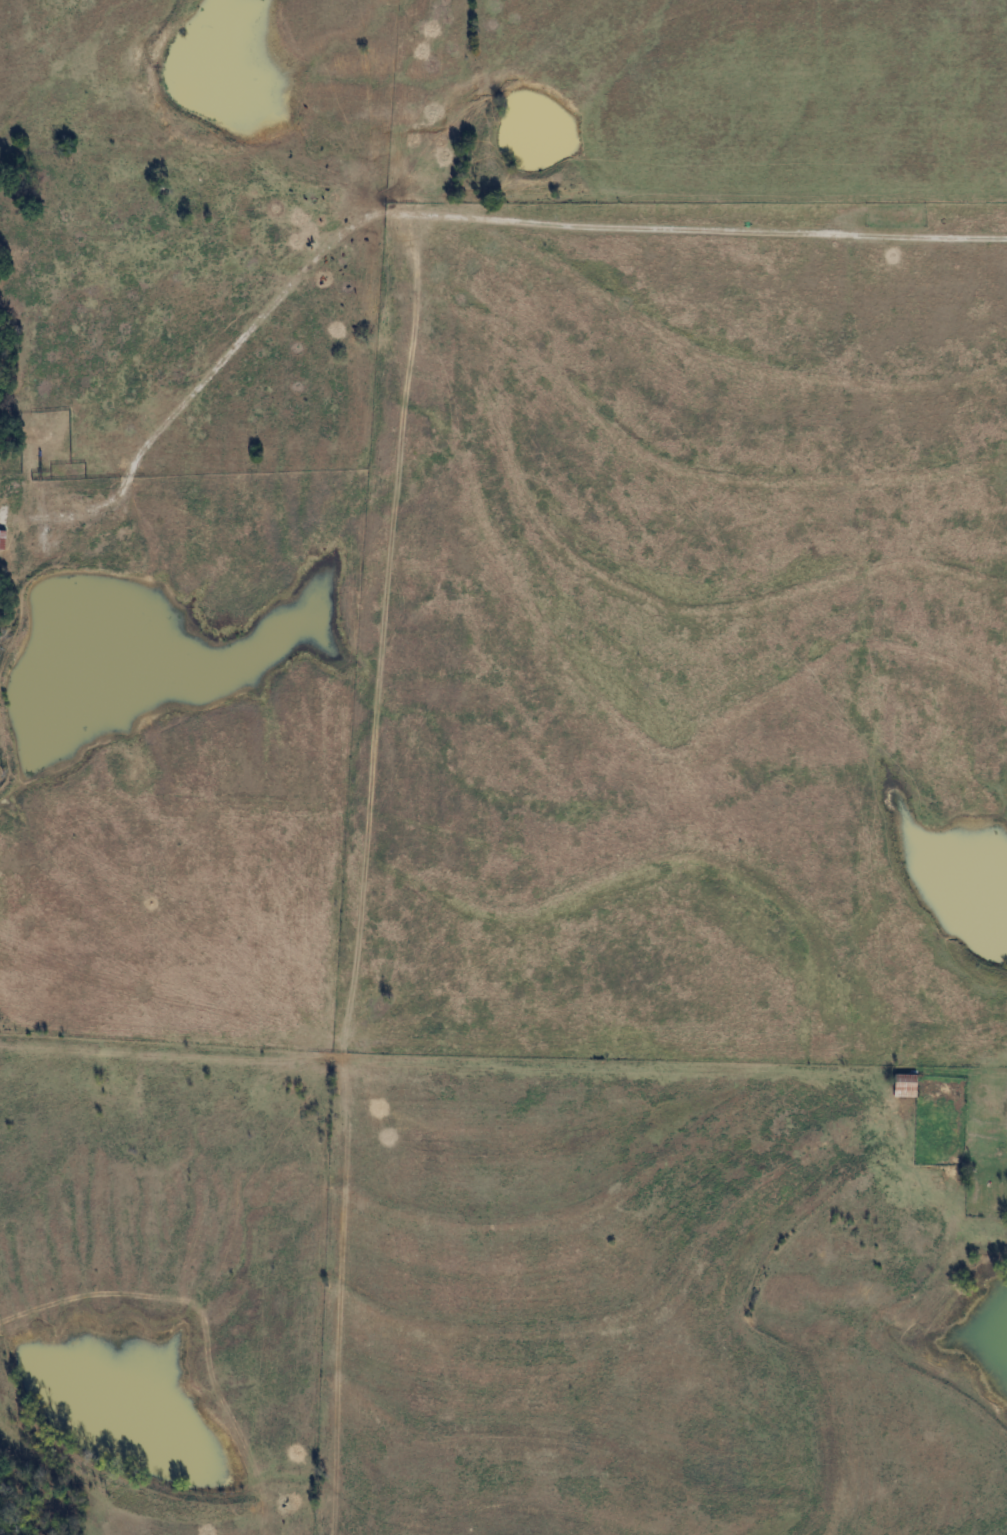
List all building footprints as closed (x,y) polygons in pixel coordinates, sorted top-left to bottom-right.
[(892,1097),(914,1097),(914,1074),(892,1074),(892,1097)]
